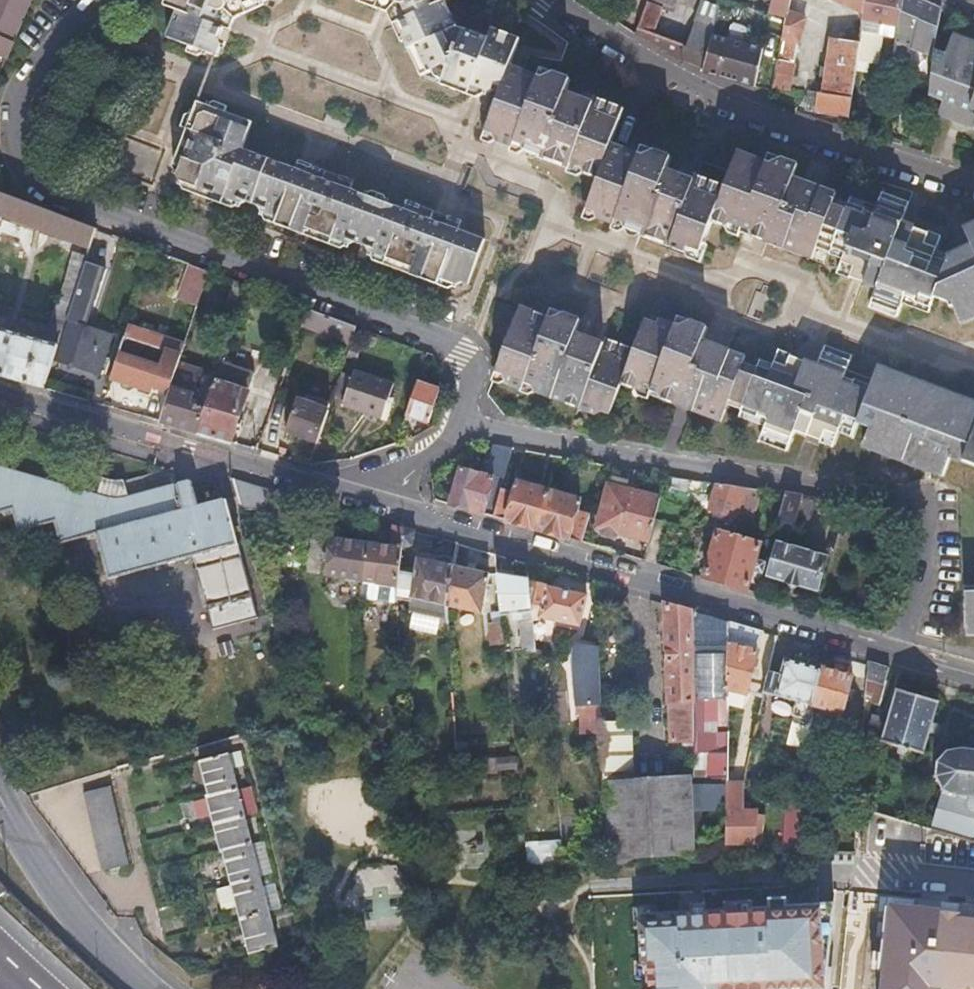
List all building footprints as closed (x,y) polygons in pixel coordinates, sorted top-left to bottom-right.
[(12,42),(29,0),(0,0),(0,37),(12,42)] [(162,7),(176,12),(166,38),(217,58),(222,45),(219,42),(226,26),(231,28),(233,22),(235,16),(246,12),(244,5),(254,1),(258,4),(268,0),(165,0),(162,7)] [(500,95),(509,70),(519,43),(493,34),(489,43),(469,35),(457,30),(447,6),(458,1),(458,0),(366,0),(377,5),(375,12),(380,14),(387,17),(392,29),(399,26),(403,38),(402,38),(405,47),(413,44),(424,70),(429,69),(434,79),(441,82),(439,86),(469,97),(474,85),(480,88),(484,89),(483,93),(489,95),(492,93),(500,95)] [(648,4),(664,12),(665,10),(669,1),(667,0),(649,0),(648,4)] [(679,0),(667,0),(669,1),(665,10),(674,14),(679,0)] [(771,12),(787,17),(789,11),(791,0),(773,0),(771,12)] [(864,16),(866,0),(830,0),(864,16)] [(864,16),(864,21),(900,27),(905,0),(866,0),(864,16)] [(922,0),(905,0),(900,27),(900,29),(898,39),(933,50),(940,8),(923,0),(922,0)] [(711,4),(702,1),(699,11),(708,14),(711,4)] [(664,12),(648,4),(636,35),(677,60),(701,70),(712,32),(713,29),(695,22),(685,46),(655,34),(664,12)] [(719,7),(711,4),(708,14),(699,11),(695,22),(713,29),(719,7)] [(783,36),(800,43),(806,21),(789,11),(787,17),(783,36)] [(664,12),(655,34),(685,46),(695,22),(667,13),(664,12)] [(754,87),(763,46),(712,32),(701,70),(700,73),(726,80),(754,87)] [(933,50),(927,96),(939,100),(934,114),(958,122),(972,128),(973,127),(973,42),(951,33),(942,53),(933,50)] [(817,116),(848,121),(861,38),(849,36),(848,43),(831,41),(823,96),(820,96),(817,116)] [(4,60),(12,42),(0,37),(0,58),(4,60)] [(598,182),(611,143),(624,108),(595,97),(592,102),(579,97),(567,92),(571,81),(554,75),(540,82),(515,72),(509,70),(500,95),(485,134),(491,136),(497,139),(522,148),(525,156),(570,172),(571,167),(582,171),(585,177),(598,182)] [(428,222),(431,213),(423,209),(404,202),(400,211),(346,190),(350,182),(333,176),(320,171),(316,179),(240,151),(250,125),(194,104),(183,133),(190,136),(181,161),(175,174),(178,184),(195,190),(193,196),(220,208),(223,200),(239,207),(246,204),(257,208),(259,214),(277,221),(275,227),(302,237),(305,231),(332,241),(346,246),(353,244),(366,250),(367,254),(374,257),(411,271),(409,277),(435,287),(437,281),(453,288),(460,284),(466,287),(484,242),(428,222)] [(174,158),(181,161),(190,136),(183,133),(174,158)] [(708,223),(721,186),(691,175),(686,178),(675,174),(662,169),(667,155),(650,149),(641,155),(611,143),(598,182),(587,213),(618,224),(629,220),(636,222),(643,225),(639,235),(679,251),(685,248),(697,253),(708,223)] [(721,186),(708,223),(723,228),(728,225),(745,231),(755,227),(763,230),(769,233),(765,243),(808,259),(812,248),(832,255),(852,201),(845,199),(844,203),(831,198),(832,194),(805,182),(788,176),(792,165),(776,159),(763,164),(733,153),(721,186)] [(948,304),(944,257),(930,252),(936,238),(913,230),(897,224),(904,204),(876,194),(871,208),(852,201),(832,255),(838,257),(833,272),(856,280),(872,286),(865,305),(894,316),(899,302),(924,311),(929,297),(948,304)] [(3,218),(89,248),(95,231),(0,195),(0,230),(3,218)] [(964,229),(971,246),(960,250),(944,257),(948,304),(957,321),(973,314),(973,224),(964,229)] [(329,248),(332,241),(305,231),(302,237),(329,248)] [(48,328),(62,333),(86,259),(73,255),(48,328)] [(372,263),(409,277),(411,271),(374,257),(372,263)] [(208,273),(189,266),(178,302),(196,309),(208,273)] [(249,289),(233,282),(222,311),(238,317),(249,289)] [(736,416),(739,417),(760,363),(756,362),(754,367),(743,363),(745,358),(716,347),(702,342),(706,330),(688,323),(678,326),(658,319),(656,325),(644,320),(633,350),(602,338),(600,343),(586,337),(572,332),(576,322),(560,315),(548,320),(520,309),(503,353),(497,373),(532,387),(534,393),(595,416),(604,413),(610,416),(619,391),(632,395),(641,393),(656,399),(658,404),(719,427),(726,408),(738,412),(736,416)] [(355,329),(307,311),(301,324),(350,345),(355,329)] [(58,362),(99,376),(112,339),(70,325),(58,362)] [(1,378),(44,390),(58,347),(0,330),(0,378),(1,378)] [(119,386),(153,396),(154,391),(169,396),(179,364),(184,346),(135,331),(119,386)] [(739,417),(762,426),(757,440),(783,450),(790,431),(830,445),(836,430),(848,435),(854,420),(867,425),(860,445),(939,474),(946,455),(973,465),(973,422),(973,421),(973,404),(929,387),(874,367),(868,382),(843,372),(848,357),(820,347),(812,366),(793,358),(774,352),(769,366),(760,363),(739,417)] [(179,429),(196,434),(205,409),(191,404),(202,372),(179,364),(169,396),(161,424),(179,429)] [(205,409),(196,434),(225,442),(230,443),(254,375),(222,364),(205,409)] [(355,373),(342,408),(380,421),(392,386),(355,373)] [(439,392),(416,384),(405,417),(429,425),(439,392)] [(285,433),(317,445),(329,407),(313,401),(311,405),(295,400),(285,433)] [(460,473),(450,506),(465,510),(484,516),(493,483),(503,485),(512,455),(495,450),(487,480),(460,473)] [(113,502),(100,498),(0,470),(0,515),(12,511),(18,533),(56,523),(62,545),(96,536),(110,581),(241,546),(227,501),(199,509),(191,482),(123,499),(113,502)] [(270,490),(232,479),(241,511),(264,513),(270,490)] [(100,498),(113,502),(123,499),(120,483),(104,481),(100,498)] [(517,525),(536,530),(547,492),(517,484),(514,495),(502,492),(494,519),(517,525)] [(609,486),(597,528),(650,544),(661,502),(609,486)] [(759,493),(712,486),(707,513),(737,520),(738,516),(753,520),(759,493)] [(547,492),(536,530),(565,539),(583,544),(590,516),(576,512),(579,501),(547,492)] [(799,498),(785,496),(777,527),(790,530),(799,498)] [(369,544),(362,582),(396,588),(403,529),(393,526),(389,546),(369,544)] [(719,531),(705,579),(758,594),(767,563),(756,561),(762,544),(719,531)] [(326,576),(362,582),(369,544),(330,537),(326,576)] [(777,542),(768,577),(815,590),(825,555),(777,542)] [(412,595),(446,607),(453,569),(454,560),(441,555),(437,563),(417,556),(411,574),(398,571),(396,588),(396,598),(410,601),(412,595)] [(453,569),(446,607),(481,613),(490,574),(453,569)] [(522,649),(534,652),(531,622),(528,584),(528,581),(498,575),(502,613),(520,618),(522,649)] [(587,598),(528,584),(531,622),(539,622),(539,618),(579,628),(587,598)] [(962,586),(963,623),(973,623),(973,585),(962,586)] [(246,690),(278,682),(252,589),(220,597),(246,690)] [(664,743),(695,743),(694,614),(664,605),(664,743)] [(713,619),(694,614),(695,743),(695,755),(710,754),(710,784),(728,784),(729,754),(729,691),(729,623),(713,619)] [(756,630),(729,623),(729,691),(749,696),(764,633),(756,630)] [(600,707),(596,649),(574,645),(570,659),(574,708),(600,707)] [(814,708),(823,670),(785,661),(781,678),(769,675),(766,695),(796,703),(792,719),(812,724),(814,708)] [(867,663),(866,682),(882,687),(888,669),(867,663)] [(852,676),(823,670),(814,708),(842,715),(852,676)] [(882,687),(866,682),(865,698),(877,702),(882,687)] [(929,727),(938,700),(898,687),(880,739),(921,752),(929,727)] [(846,751),(861,752),(863,722),(848,721),(846,751)] [(804,746),(805,723),(788,722),(787,745),(804,746)] [(607,784),(635,782),(632,723),(601,724),(604,784),(607,784)] [(973,745),(973,750),(967,749),(956,749),(945,754),(940,757),(936,764),(934,769),(934,778),(936,783),(939,793),(921,826),(973,841),(973,744),(973,745)] [(279,945),(229,752),(200,759),(250,953),(279,945)] [(710,754),(695,755),(695,785),(710,784),(710,754)] [(519,772),(517,757),(482,759),(483,775),(519,772)] [(691,779),(635,782),(607,784),(611,860),(692,857),(691,779)] [(728,784),(728,813),(748,813),(748,783),(728,784)] [(133,862),(110,785),(85,791),(109,869),(133,862)] [(748,813),(728,813),(727,844),(756,844),(761,813),(748,813)] [(870,843),(915,847),(917,822),(872,818),(870,843)] [(526,840),(529,865),(560,863),(557,841),(548,842),(547,838),(526,840)] [(631,915),(636,988),(828,988),(832,903),(820,903),(631,915)] [(880,988),(973,988),(973,921),(889,911),(880,988)]
